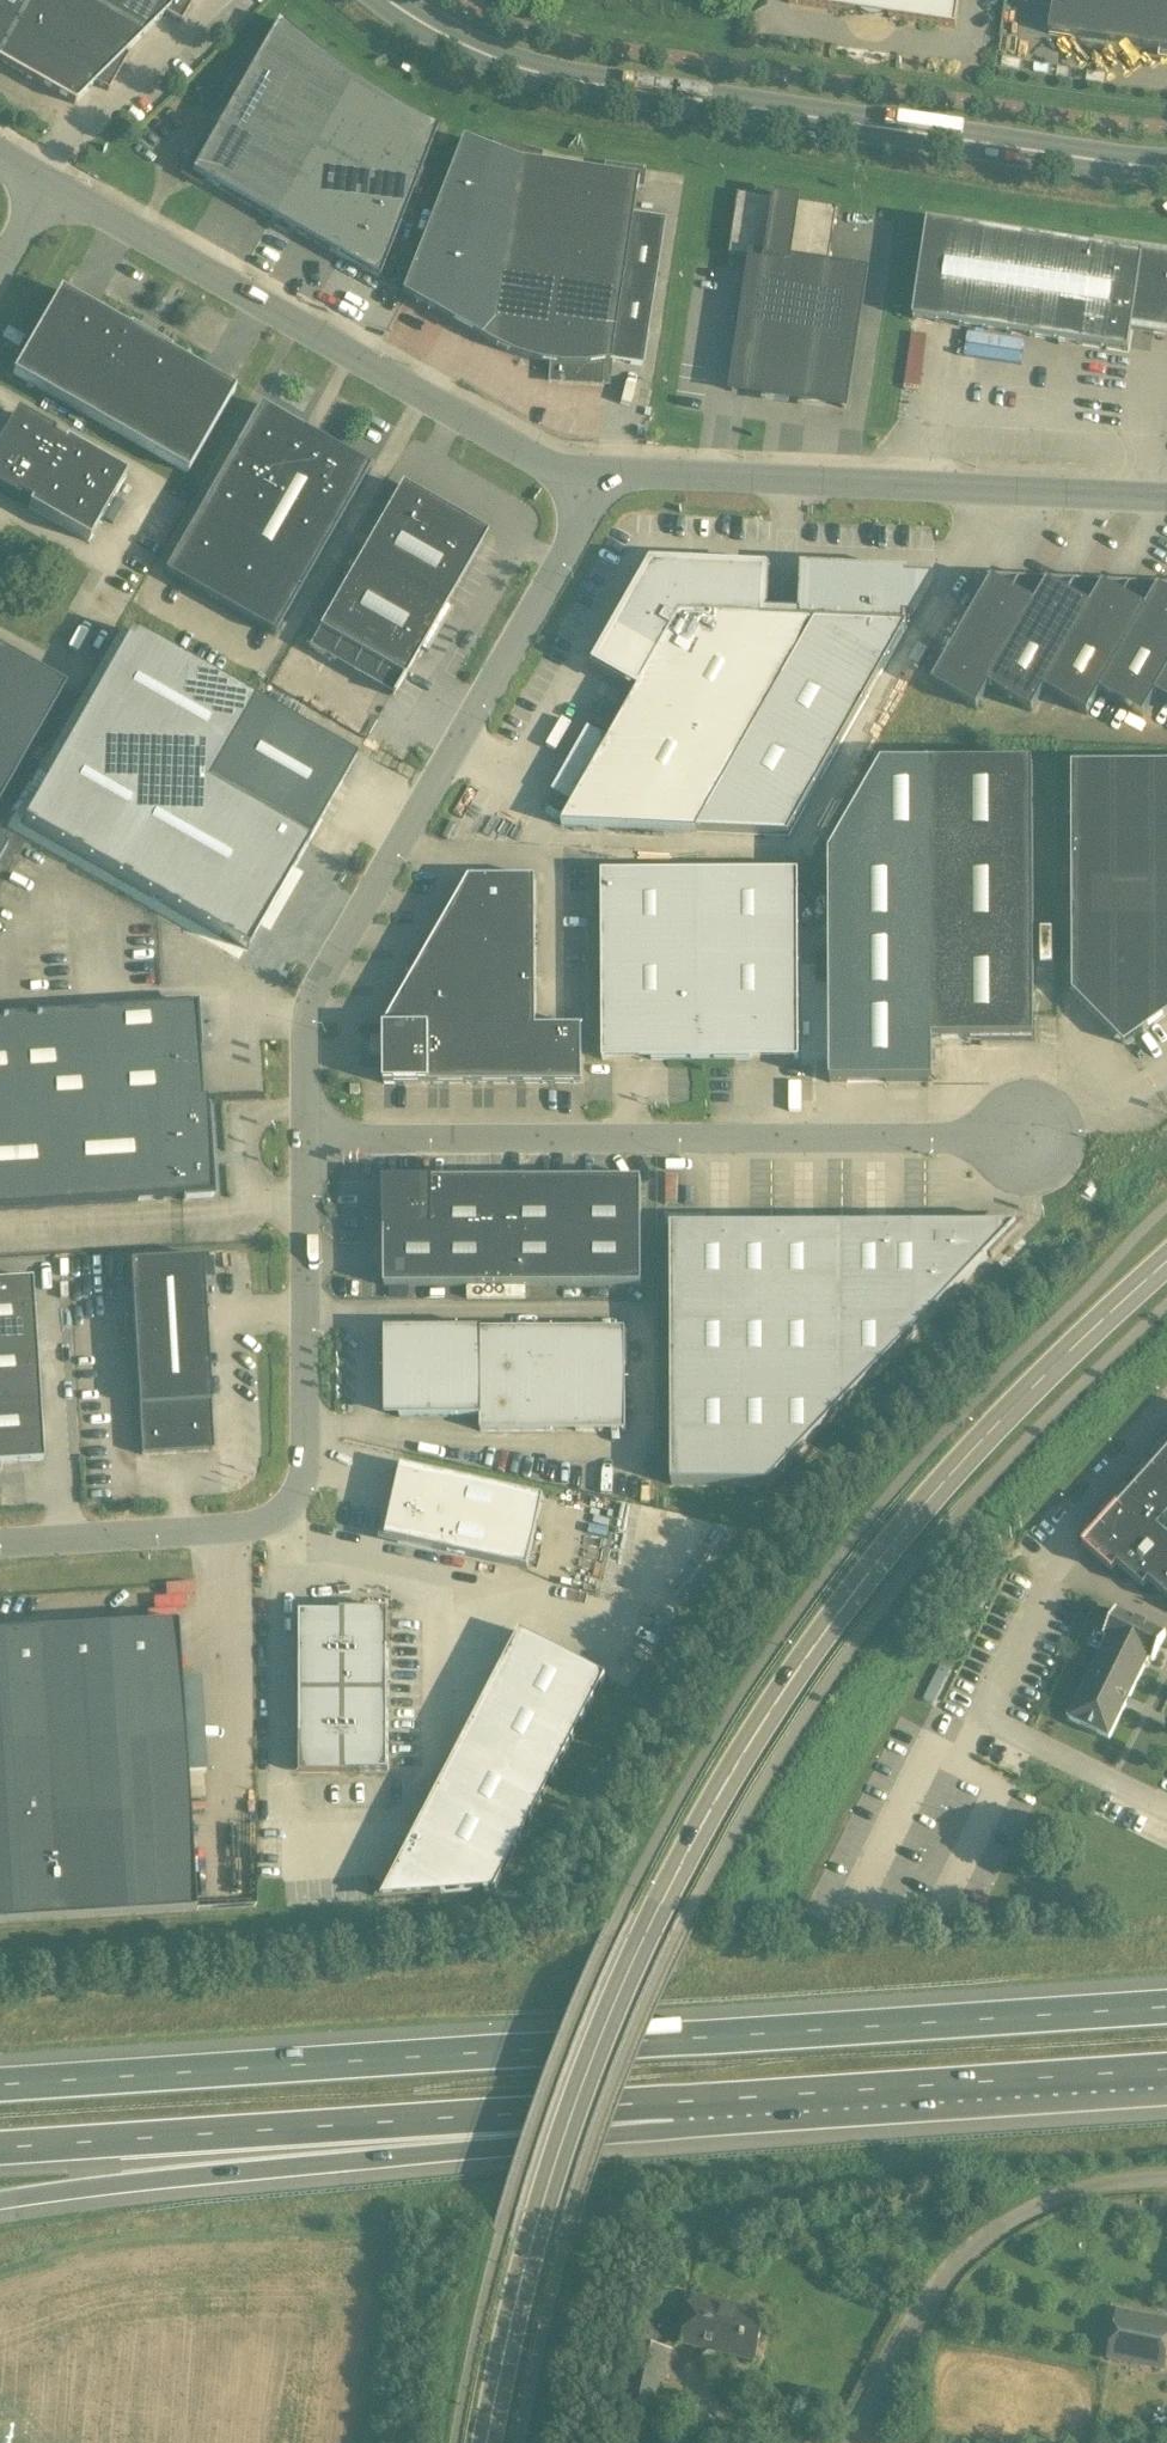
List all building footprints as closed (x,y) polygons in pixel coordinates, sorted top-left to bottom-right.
[(0,51),(0,63),(73,105),(75,103),(75,102),(94,84),(107,91),(127,56),(124,54),(164,14),(180,23),(193,0),(29,0),(0,51)] [(29,0),(0,0),(0,51),(29,0)] [(855,14),(955,29),(960,0),(789,0),(788,4),(855,14)] [(1048,34),(1166,53),(1166,0),(1053,0),(1048,34)] [(344,261),(378,280),(437,129),(424,123),(416,119),(407,115),(395,108),(387,103),(374,96),(358,86),(351,80),(343,75),(331,67),(316,55),(305,46),(298,40),(284,28),(277,21),(191,173),(220,190),(344,261)] [(453,158),(401,293),(490,344),(512,355),(535,362),(559,366),(557,382),(600,384),(605,385),(608,362),(642,367),(664,220),(630,215),(634,188),(639,189),(642,170),(603,165),(602,174),(539,164),(542,154),(516,147),(495,141),(492,151),(486,148),(461,139),(453,158)] [(731,392),(844,409),(864,275),(827,269),(836,209),(737,194),(728,256),(751,259),(751,265),(731,392)] [(920,221),(917,247),(924,248),(913,319),(1127,352),(1131,324),(1153,328),(1153,331),(1166,333),(1166,259),(920,221)] [(132,323),(128,330),(67,295),(60,291),(12,374),(187,474),(234,390),(166,351),(170,345),(132,323)] [(274,636),(369,469),(317,439),(259,405),(235,447),(234,448),(235,448),(164,573),(274,636)] [(15,414),(0,441),(0,493),(16,502),(18,498),(29,505),(27,509),(88,543),(126,476),(65,442),(63,445),(51,439),(53,435),(15,414)] [(318,629),(402,677),(391,696),(393,697),(420,650),(424,652),(425,652),(427,653),(438,633),(436,632),(440,624),(443,625),(451,610),(449,608),(450,608),(445,605),(485,534),(400,485),(318,629)] [(682,569),(653,568),(638,593),(634,591),(591,666),(637,692),(561,826),(697,832),(816,623),(799,622),(767,620),(769,568),(682,564),(682,569)] [(816,623),(697,832),(788,836),(907,627),(906,627),(906,619),(912,620),(929,589),(934,580),(907,579),(907,574),(801,569),(801,574),(799,622),(816,623)] [(976,710),(988,688),(1049,584),(1049,583),(1051,583),(1051,581),(1043,581),(1018,580),(1011,592),(993,582),(994,581),(996,581),(996,579),(988,578),(988,580),(991,581),(931,685),(976,710)] [(1044,691),(1104,587),(1105,586),(1106,586),(1106,584),(1098,584),(1073,583),(1067,594),(1049,584),(988,688),(1031,713),(1044,691)] [(1086,716),(1099,694),(1159,589),(1160,589),(1161,589),(1162,587),(1154,586),(1129,585),(1122,597),(1104,587),(1044,691),(1086,716)] [(1155,696),(1166,675),(1166,594),(1159,589),(1099,694),(1142,718),(1155,696)] [(131,633),(23,823),(246,950),(355,760),(131,633)] [(65,686),(0,649),(0,800),(65,686)] [(1155,696),(1166,703),(1166,675),(1155,696)] [(1123,1045),(1166,1014),(1166,764),(1071,765),(1071,992),(1123,1045)] [(1033,1016),(1032,765),(881,766),(829,857),(829,1083),(932,1083),(932,1040),(970,1040),(970,1039),(1033,1039),(1032,1016),(1033,1016)] [(750,1036),(794,1036),(794,1060),(799,1060),(798,873),(601,873),(602,1060),(606,1060),(606,1036),(651,1036),(651,1060),(750,1060),(750,1036)] [(383,1085),(428,1085),(582,1084),(581,1028),(536,1028),(535,879),(468,879),(469,915),(448,915),(448,951),(428,951),(428,987),(407,987),(407,1028),(383,1028),(383,1085)] [(182,1198),(182,1202),(185,1202),(185,1198),(211,1196),(209,1166),(212,1166),(212,1165),(209,1165),(209,1153),(211,1153),(211,1152),(208,1152),(206,1109),(210,1109),(209,1106),(206,1106),(206,1104),(205,1100),(200,1100),(197,1053),(201,1052),(201,1049),(197,1050),(196,1035),(199,1035),(199,1034),(196,1034),(195,1023),(198,1022),(198,1021),(195,1022),(194,1006),(147,1009),(147,1005),(144,1005),(144,1009),(0,1018),(0,1210),(182,1198)] [(366,1069),(381,1069),(381,1043),(366,1042),(366,1069)] [(350,1085),(350,1094),(359,1094),(359,1085),(350,1085)] [(523,1178),(523,1180),(524,1286),(641,1286),(641,1180),(571,1180),(571,1178),(523,1178)] [(384,1287),(524,1286),(523,1180),(431,1180),(431,1183),(386,1183),(386,1228),(384,1228),(384,1287)] [(1014,1226),(670,1227),(671,1484),(767,1484),(1014,1226)] [(137,1408),(138,1408),(141,1455),(212,1451),(210,1404),(202,1258),(128,1263),(137,1408)] [(42,1462),(30,1280),(0,1282),(0,1465),(42,1462)] [(384,1412),(399,1412),(399,1418),(480,1417),(480,1432),(625,1431),(625,1329),(384,1330),(384,1412)] [(1083,1549),(1111,1574),(1117,1567),(1142,1590),(1148,1584),(1166,1601),(1166,1455),(1083,1549)] [(401,1467),(385,1539),(527,1570),(543,1498),(401,1467)] [(340,1614),(300,1613),(300,1737),(299,1775),(347,1775),(347,1772),(387,1772),(387,1676),(387,1649),(388,1649),(388,1611),(340,1611),(340,1614)] [(1103,1638),(1107,1640),(1068,1719),(1109,1739),(1148,1660),(1152,1662),(1165,1635),(1117,1611),(1103,1638)] [(194,1912),(176,1623),(0,1634),(0,1924),(194,1912)] [(419,1824),(382,1898),(495,1890),(605,1677),(515,1632),(453,1755),(419,1824)] [(694,2294),(681,2343),(754,2362),(766,2313),(694,2294)] [(1113,2363),(1166,2374),(1166,2324),(1123,2316),(1113,2363)] [(619,2403),(659,2412),(672,2351),(633,2342),(619,2403)]
